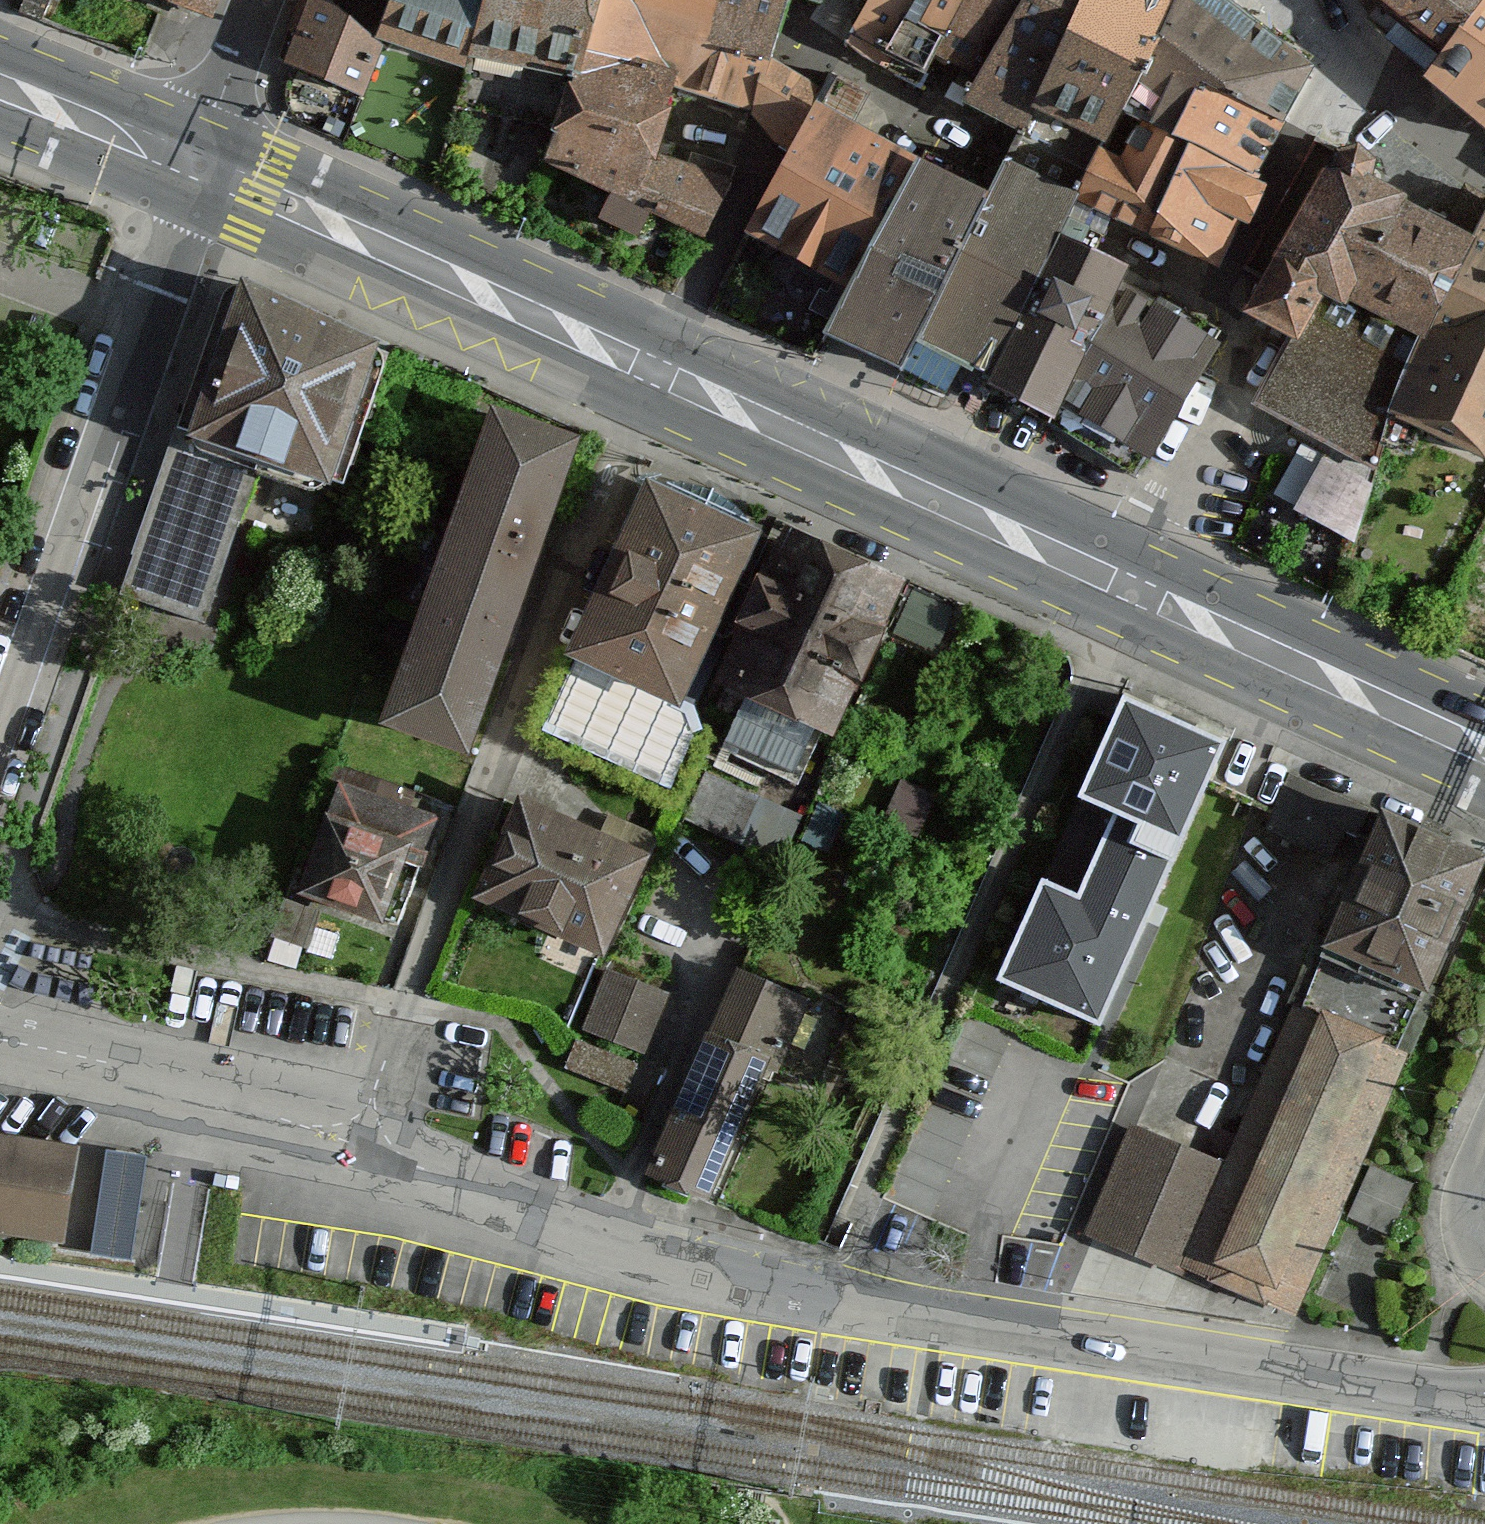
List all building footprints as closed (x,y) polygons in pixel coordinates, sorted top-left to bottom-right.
[(24,15),(49,24),(58,0),(30,0),(24,15)] [(217,0),(164,0),(211,17),(217,0)] [(491,0),(391,0),(380,42),(472,73),(491,0)] [(605,0),(491,0),(472,73),(461,115),(564,138),(590,60),(605,0)] [(662,85),(676,32),(775,60),(795,0),(605,0),(590,60),(662,85)] [(884,0),(881,0),(849,54),(881,74),(889,65),(924,81),(931,71),(945,53),(955,36),(884,0)] [(974,0),(884,0),(955,36),(974,0)] [(1028,0),(974,0),(955,36),(945,53),(967,64),(951,94),(969,106),(1028,0)] [(1087,0),(1028,0),(969,106),(1029,139),(1087,0)] [(1183,0),(1087,0),(1029,139),(1023,152),(1097,184),(1118,143),(1183,0)] [(1314,88),(1203,0),(1183,0),(1118,143),(1143,159),(1154,138),(1175,145),(1203,91),(1292,134),(1314,88)] [(1366,7),(1394,50),(1388,60),(1422,89),(1484,11),(1484,0),(1369,0),(1366,7)] [(331,12),(314,6),(291,72),(363,104),(380,53),(332,6),(331,12)] [(1422,89),(1484,133),(1484,11),(1422,89)] [(791,162),(824,95),(804,80),(775,60),(676,32),(662,85),(680,91),(751,116),(776,144),(791,162)] [(662,85),(590,60),(564,138),(554,169),(616,198),(605,223),(642,239),(650,217),(709,243),(735,183),(662,161),(680,91),(662,85)] [(873,97),(834,77),(824,95),(791,162),(752,236),(852,288),(918,161),(856,129),(873,97)] [(1292,134),(1203,91),(1175,145),(1188,151),(1265,187),(1292,134)] [(1083,219),(1093,227),(1112,234),(1121,220),(1152,238),(1170,195),(1188,151),(1175,145),(1154,138),(1143,159),(1118,143),(1097,184),(1083,219)] [(1246,231),(1265,187),(1188,151),(1170,195),(1246,231)] [(994,202),(910,378),(948,400),(960,372),(994,389),(1065,243),(1082,251),(1093,227),(1083,219),(1097,184),(1023,152),(994,202)] [(918,161),(852,288),(828,341),(910,378),(994,202),(918,161)] [(1484,217),(1484,210),(1462,195),(1445,228),(1376,193),(1339,172),(1256,325),(1291,345),(1260,410),(1338,451),(1308,519),(1366,544),(1384,450),(1419,346),(1428,350),(1484,217)] [(1246,231),(1170,195),(1152,238),(1222,277),(1246,231)] [(1428,350),(1419,346),(1384,450),(1412,461),(1423,436),(1484,463),(1484,462),(1484,217),(1428,350)] [(1065,243),(994,389),(1063,423),(1126,294),(1134,277),(1082,251),(1065,243)] [(230,299),(226,304),(126,598),(212,628),(239,547),(246,529),(266,473),(346,501),(400,350),(242,294),(236,295),(230,299)] [(1169,319),(1126,294),(1063,423),(1058,436),(1141,485),(1217,337),(1175,308),(1169,319)] [(589,457),(497,423),(382,729),(473,764),(589,457)] [(731,634),(771,540),(746,529),(748,523),(740,515),(728,507),(712,499),(707,512),(649,488),(574,662),(684,709),(718,628),(731,634)] [(911,589),(796,539),(727,695),(738,700),(717,749),(821,795),(911,589)] [(1240,742),(1129,693),(1080,803),(1117,819),(1080,901),(1055,890),(1010,990),(1109,1034),(1240,742)] [(761,805),(708,782),(688,826),(741,849),(761,805)] [(447,821),(335,783),(296,899),(407,937),(447,821)] [(1371,818),(1292,783),(1267,837),(1333,866),(1346,837),(1360,843),(1371,818)] [(648,861),(525,805),(480,907),(603,962),(648,861)] [(1385,826),(1304,1016),(1402,1058),(1483,868),(1385,826)] [(813,1007),(741,977),(657,1180),(713,1203),(767,1075),(820,1097),(855,1013),(817,997),(813,1007)] [(679,1006),(615,978),(590,1035),(654,1063),(679,1006)] [(1304,1016),(1295,1013),(1228,1171),(1184,1274),(1300,1324),(1411,1062),(1402,1058),(1304,1016)] [(645,1076),(584,1051),(572,1080),(633,1105),(645,1076)] [(1184,1274),(1228,1171),(1133,1131),(1089,1234),(1184,1274)] [(124,1137),(103,1241),(143,1248),(163,1144),(124,1137)] [(84,1234),(99,1237),(119,1141),(104,1138),(84,1234)] [(67,1241),(79,1149),(0,1139),(0,1233),(67,1241)] [(1414,1189),(1373,1172),(1351,1223),(1392,1240),(1414,1189)]
